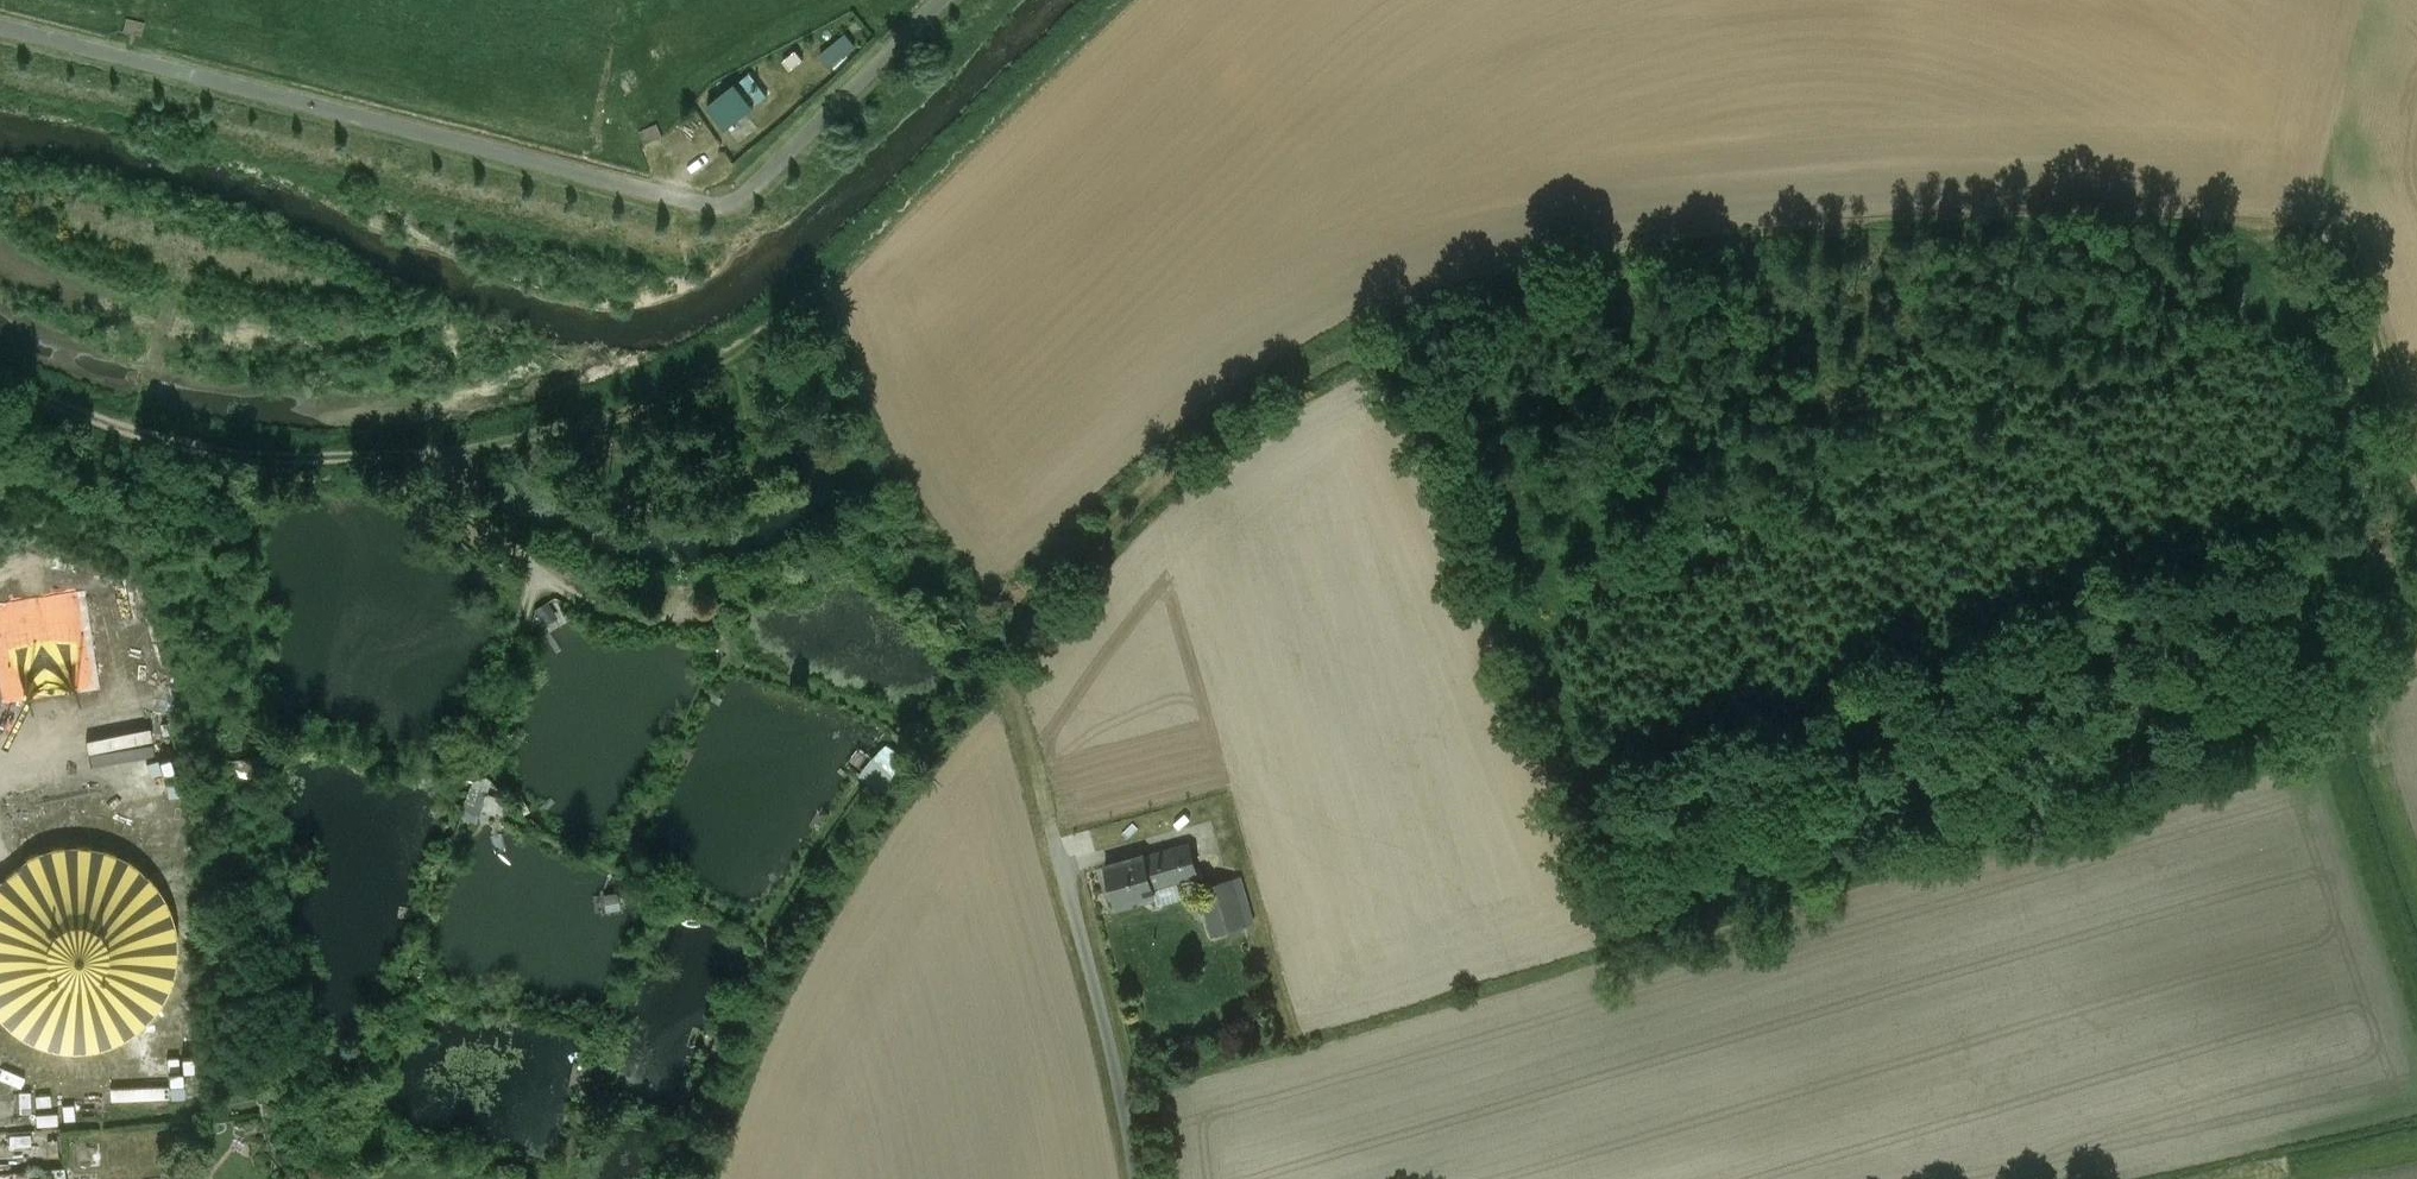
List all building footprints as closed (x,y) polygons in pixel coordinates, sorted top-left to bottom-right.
[(847,35),(822,56),(830,67),(856,46),(847,35)] [(769,96),(750,74),(741,81),(760,104),(769,96)] [(755,107),(737,84),(708,107),(727,130),(755,107)] [(659,122),(641,130),(647,143),(664,136),(659,122)] [(542,617),(562,608),(557,596),(536,605),(542,617)] [(881,792),(907,755),(885,740),(859,777),(881,792)] [(492,816),(498,795),(471,787),(464,807),(492,816)] [(1194,839),(1174,845),(1182,873),(1202,867),(1194,839)] [(1174,845),(1143,853),(1151,881),(1182,873),(1174,845)] [(1142,850),(1104,861),(1114,900),(1153,889),(1151,881),(1143,853),(1142,850)] [(1207,931),(1242,929),(1238,878),(1204,881),(1207,931)] [(55,1036),(32,1037),(36,1101),(60,1099),(55,1036)] [(0,1112),(0,1138),(51,1137),(51,1112),(0,1112)]
